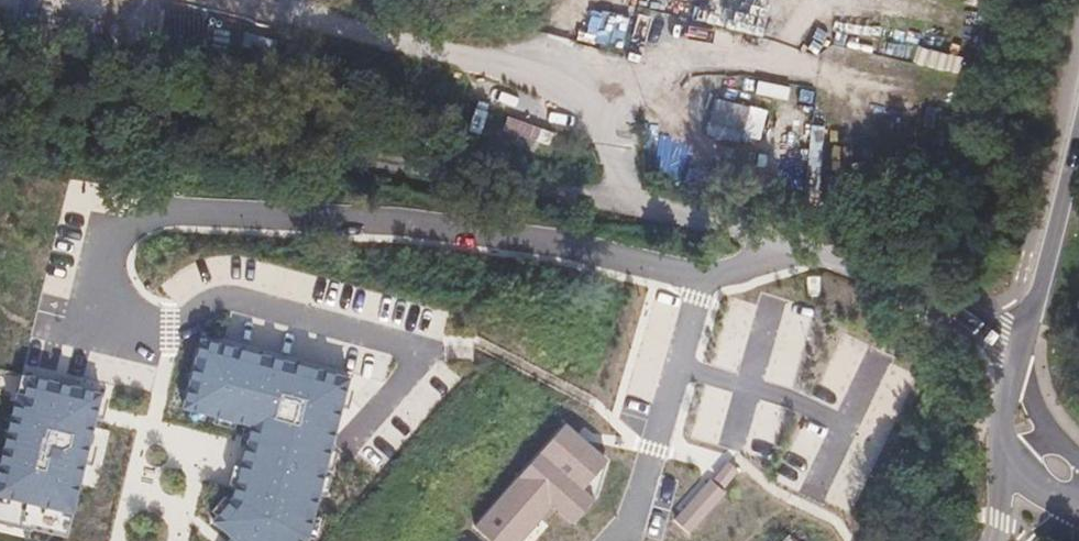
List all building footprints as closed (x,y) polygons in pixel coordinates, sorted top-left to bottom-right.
[(99,17),(100,0),(69,0),(68,15),(99,17)] [(600,9),(592,42),(620,49),(629,16),(600,9)] [(759,143),(767,109),(713,97),(705,131),(759,143)] [(198,332),(186,376),(176,413),(245,432),(228,495),(209,517),(232,537),(229,540),(309,540),(310,540),(355,375),(198,332)] [(27,367),(0,468),(0,534),(27,540),(31,527),(67,538),(73,517),(98,425),(108,389),(88,384),(27,367)] [(443,374),(423,375),(425,400),(444,399),(443,374)] [(403,402),(380,428),(398,444),(421,419),(403,402)] [(565,426),(476,528),(491,540),(516,540),(552,506),(575,523),(600,494),(607,462),(565,426)] [(374,473),(398,448),(378,429),(354,455),(374,473)] [(738,471),(729,463),(714,480),(723,488),(738,471)] [(714,480),(710,478),(673,518),(689,534),(728,493),(723,488),(714,480)] [(797,530),(786,540),(809,540),(797,530)]
